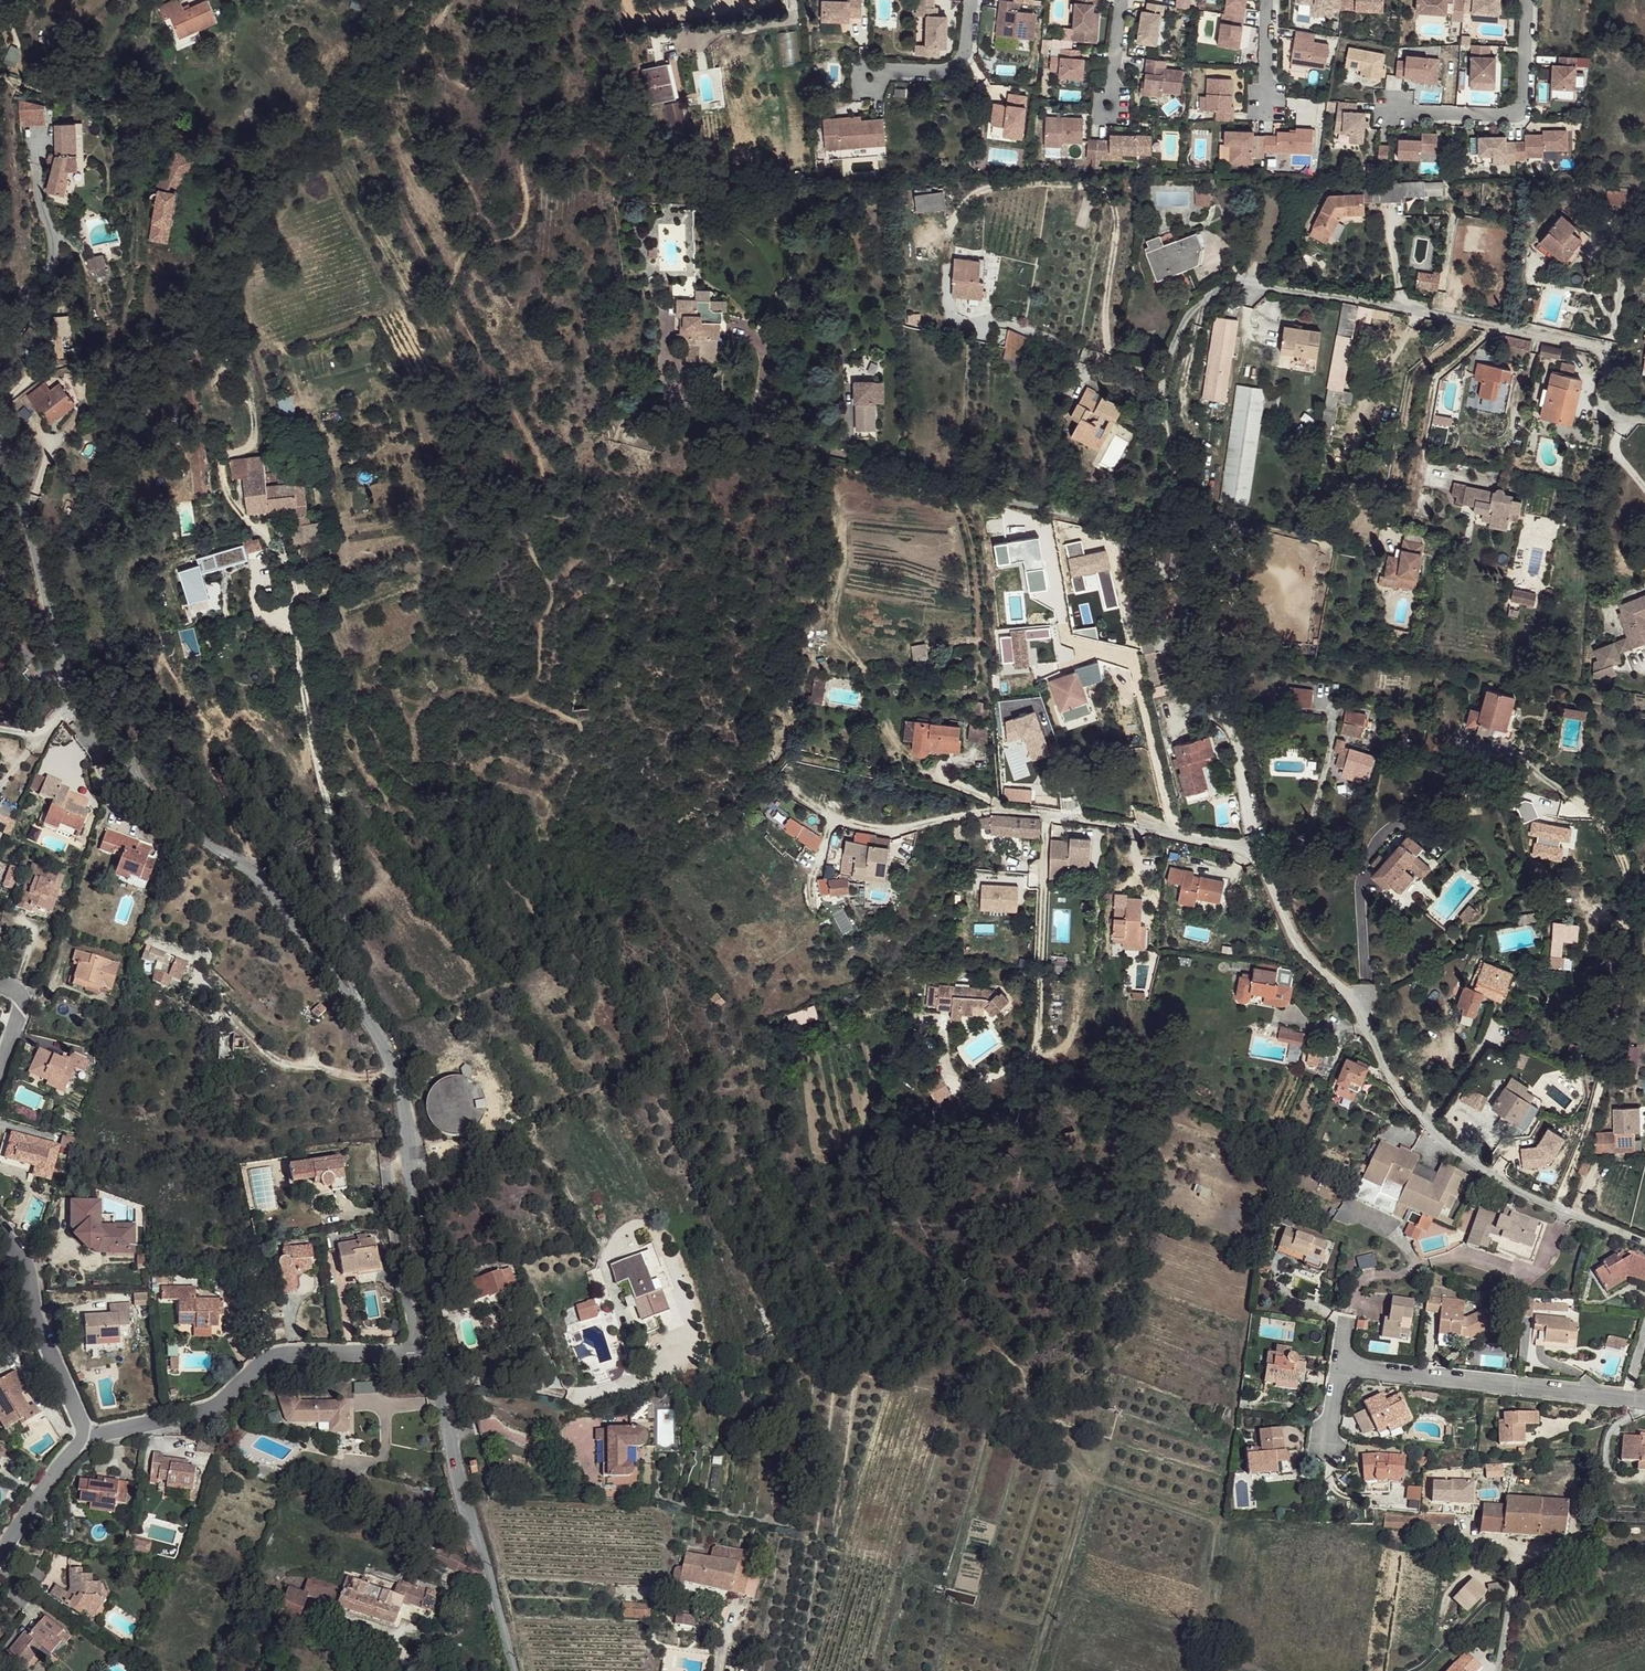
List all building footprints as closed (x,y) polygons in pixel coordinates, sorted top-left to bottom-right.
[(822,1),(822,21),(848,22),(849,17),(860,18),(861,0),(849,0),(849,2),(822,1)] [(932,0),(916,0),(915,16),(925,16),(924,47),(944,48),(945,17),(935,17),(935,8),(932,8),(932,0)] [(1011,2),(998,0),(994,36),(1031,40),(1034,13),(1016,11),(1017,3),(1011,2)] [(1075,5),(1074,13),(1073,30),(1078,30),(1077,43),(1096,44),(1097,31),(1091,31),(1092,14),(1093,7),(1097,7),(1097,0),(1075,0),(1075,5)] [(1222,16),(1241,18),(1243,0),(1224,0),(1222,16)] [(1340,0),(1297,0),(1297,5),(1313,7),(1312,18),(1329,19),(1330,11),(1339,12),(1339,11),(1340,0)] [(1339,11),(1380,14),(1381,0),(1340,0),(1339,11)] [(1414,14),(1449,16),(1449,22),(1460,23),(1461,14),(1462,1),(1451,0),(1450,0),(1450,4),(1444,4),(1444,0),(1415,0),(1414,14)] [(1462,1),(1461,14),(1495,17),(1497,0),(1462,0),(1462,1)] [(1162,7),(1146,4),(1144,14),(1140,13),(1135,43),(1154,46),(1158,16),(1161,17),(1162,7)] [(173,6),(154,16),(161,29),(166,26),(177,46),(212,28),(202,6),(185,14),(179,18),(177,15),(173,6)] [(1240,26),(1219,24),(1216,47),(1237,49),(1240,26)] [(646,84),(649,102),(675,96),(668,63),(664,64),(661,45),(670,42),(668,32),(648,35),(655,66),(643,69),(644,78),(646,84)] [(1312,35),(1293,32),(1288,66),(1323,71),(1326,46),(1311,44),(1312,35)] [(1487,47),(1469,47),(1468,82),(1492,83),(1493,59),(1487,59),(1487,47)] [(1080,51),(1061,49),(1060,58),(1050,57),(1049,71),(1059,72),(1059,78),(1082,79),(1084,60),(1080,60),(1080,51)] [(1381,56),(1346,50),(1342,69),(1359,72),(1357,79),(1377,83),(1381,56)] [(1550,89),(1573,90),(1574,58),(1558,57),(1557,66),(1551,66),(1550,89)] [(1395,62),(1393,79),(1401,79),(1401,78),(1424,81),(1426,60),(1404,58),(1403,63),(1395,62)] [(1163,61),(1145,60),(1143,83),(1142,96),(1160,97),(1161,93),(1179,95),(1181,71),(1162,70),(1163,61)] [(644,78),(637,79),(638,86),(646,84),(644,78)] [(1229,79),(1205,79),(1203,111),(1214,111),(1213,121),(1230,121),(1230,112),(1227,112),(1229,79)] [(1025,98),(1007,95),(1005,107),(992,105),(989,128),(1003,129),(1002,139),(1020,141),(1025,98)] [(47,100),(20,103),(21,125),(48,123),(47,100)] [(678,100),(664,103),(670,133),(681,131),(684,127),(678,100)] [(1334,112),(1332,133),(1348,134),(1348,144),(1360,145),(1362,114),(1354,113),(1354,104),(1336,103),(1334,112)] [(1082,120),(1044,118),(1043,148),(1060,148),(1060,144),(1081,145),(1082,120)] [(835,119),(821,121),(824,151),(884,146),(882,119),(859,121),(835,123),(835,119)] [(56,161),(46,195),(64,199),(67,190),(67,188),(66,187),(68,177),(76,178),(77,159),(75,160),(76,156),(82,156),(82,135),(76,135),(75,125),(55,125),(56,161)] [(1003,129),(989,128),(988,137),(1002,139),(1003,129)] [(1275,133),(1274,137),(1263,137),(1262,153),(1274,154),(1275,152),(1309,154),(1310,130),(1294,130),(1293,134),(1275,133)] [(1248,133),(1220,131),(1220,145),(1225,145),(1224,164),(1247,164),(1248,133)] [(1523,144),(1513,144),(1513,162),(1524,161),(1524,158),(1542,158),(1541,151),(1565,150),(1564,132),(1540,133),(1541,137),(1522,137),(1523,144)] [(1331,143),(1348,144),(1348,134),(1332,133),(1331,143)] [(1420,142),(1396,141),(1396,160),(1419,160),(1419,154),(1435,154),(1435,135),(1420,135),(1420,142)] [(1109,142),(1097,142),(1095,161),(1121,162),(1121,155),(1150,156),(1151,137),(1109,136),(1109,142)] [(1263,137),(1251,136),(1250,158),(1262,159),(1262,153),(1263,137)] [(1503,139),(1477,140),(1477,158),(1503,157),(1503,166),(1513,166),(1513,162),(1513,144),(1503,144),(1503,139)] [(178,190),(193,161),(176,152),(154,195),(151,198),(151,202),(153,204),(156,205),(151,241),(168,243),(176,194),(168,193),(171,186),(178,190)] [(1525,181),(1524,189),(1540,191),(1541,182),(1525,181)] [(1196,190),(1196,205),(1209,205),(1210,191),(1196,190)] [(1604,190),(1602,207),(1621,207),(1623,192),(1604,190)] [(916,195),(917,213),(946,210),(945,192),(916,195)] [(1330,197),(1315,226),(1332,235),(1340,218),(1336,216),(1339,212),(1345,209),(1346,214),(1364,215),(1365,196),(1330,197)] [(1560,207),(1553,215),(1557,218),(1560,216),(1565,219),(1569,214),(1560,207)] [(1557,218),(1538,243),(1561,262),(1570,251),(1567,249),(1575,238),(1568,230),(1571,225),(1565,219),(1560,216),(1557,218)] [(1571,225),(1568,230),(1575,238),(1567,249),(1570,251),(1573,253),(1585,237),(1571,225)] [(1148,253),(1158,280),(1197,264),(1200,264),(1204,250),(1202,249),(1198,240),(1194,241),(1192,236),(1148,253)] [(1538,243),(1531,251),(1559,275),(1567,267),(1561,262),(1538,243)] [(1570,251),(1561,262),(1567,267),(1575,256),(1573,253),(1570,251)] [(955,257),(954,279),(982,280),(982,276),(980,275),(982,259),(955,257)] [(90,275),(107,271),(105,261),(88,265),(90,275)] [(1431,274),(1415,272),(1413,287),(1436,291),(1439,272),(1432,271),(1431,274)] [(954,279),(954,296),(983,298),(984,281),(982,280),(954,279)] [(696,292),(697,300),(710,300),(710,309),(712,310),(713,312),(723,312),(726,312),(726,302),(715,301),(714,292),(696,292)] [(697,300),(677,300),(677,316),(682,316),(682,333),(678,333),(678,343),(689,344),(689,361),(717,361),(718,339),(720,338),(720,324),(723,324),(723,312),(713,312),(712,310),(710,309),(710,300),(697,300)] [(1352,304),(1342,303),(1334,350),(1329,374),(1327,388),(1343,391),(1358,311),(1351,310),(1352,304)] [(1216,316),(1204,399),(1224,403),(1237,320),(1216,316)] [(49,327),(40,329),(42,337),(47,336),(49,340),(50,348),(47,349),(47,351),(58,349),(55,335),(51,335),(49,327)] [(1320,332),(1282,327),(1280,345),(1292,347),(1291,354),(1316,358),(1320,332)] [(1017,333),(1011,332),(1007,348),(1021,351),(1024,351),(1027,337),(1027,336),(1017,333)] [(1503,335),(1501,345),(1530,351),(1532,340),(1503,335)] [(720,338),(718,339),(717,361),(729,361),(729,355),(728,350),(725,344),(723,341),(720,338)] [(1543,343),(1540,353),(1558,357),(1560,347),(1543,343)] [(1280,345),(1279,352),(1291,354),(1292,347),(1280,345)] [(47,351),(49,357),(59,355),(58,349),(47,351)] [(1292,361),(1293,369),(1305,367),(1303,359),(1292,361)] [(193,363),(182,363),(195,499),(207,498),(193,363)] [(1477,363),(1475,376),(1498,379),(1503,380),(1505,365),(1477,363)] [(1542,401),(1539,415),(1570,421),(1579,378),(1551,372),(1547,390),(1543,389),(1540,401),(1542,401)] [(1475,376),(1475,381),(1480,383),(1478,396),(1494,399),(1498,379),(1475,376)] [(44,394),(32,404),(48,424),(75,403),(58,382),(49,390),(44,394)] [(855,383),(855,388),(877,389),(878,402),(883,403),(883,382),(855,383)] [(43,383),(38,387),(44,394),(49,390),(43,383)] [(1238,386),(1222,502),(1248,506),(1266,389),(1250,388),(1238,386)] [(38,387),(26,397),(32,403),(44,394),(38,387)] [(1079,421),(1072,435),(1092,445),(1100,427),(1101,421),(1098,419),(1100,415),(1115,421),(1123,406),(1102,396),(1099,401),(1097,406),(1089,403),(1092,397),(1095,391),(1086,387),(1071,417),(1079,421)] [(877,389),(855,388),(855,402),(856,403),(856,430),(873,430),(873,403),(878,402),(877,389)] [(1327,388),(1317,439),(1327,442),(1335,402),(1350,404),(1352,393),(1343,391),(1327,388)] [(1092,397),(1089,403),(1097,406),(1099,401),(1092,397)] [(1100,428),(1092,445),(1101,449),(1115,421),(1100,415),(1098,419),(1101,421),(1100,427),(1100,428)] [(856,430),(856,439),(873,438),(873,430),(856,430)] [(262,458),(229,463),(231,479),(243,477),(249,515),(271,511),(267,484),(266,471),(262,458)] [(291,467),(285,468),(287,481),(294,480),(291,467)] [(287,481),(285,468),(278,469),(280,482),(287,481)] [(280,482),(278,469),(266,471),(267,484),(280,482)] [(280,482),(267,484),(271,511),(293,506),(297,505),(294,480),(287,481),(280,482)] [(1462,504),(1466,505),(1471,488),(1465,487),(1462,504)] [(1471,488),(1467,503),(1496,510),(1502,490),(1499,490),(1496,490),(1494,492),(1471,488)] [(1467,503),(1466,505),(1473,507),(1473,510),(1483,512),(1484,511),(1492,513),(1491,521),(1508,524),(1511,511),(1519,511),(1521,501),(1512,499),(1513,496),(1504,494),(1504,491),(1502,490),(1496,510),(1467,503)] [(293,506),(293,514),(305,514),(305,506),(297,506),(297,505),(293,506)] [(1483,512),(1482,520),(1491,521),(1492,513),(1484,511),(1483,512)] [(310,514),(305,514),(293,514),(293,545),(318,545),(318,524),(310,524),(310,514)] [(1491,521),(1490,526),(1508,529),(1508,524),(1491,521)] [(262,549),(259,540),(196,559),(198,566),(178,572),(188,604),(209,598),(202,574),(248,561),(246,554),(262,549)] [(1424,544),(1404,541),(1403,550),(1401,559),(1395,558),(1389,557),(1385,578),(1380,577),(1378,587),(1396,589),(1396,586),(1397,580),(1417,583),(1424,544)] [(1001,585),(1002,595),(1021,585),(1016,576),(1001,585)] [(1397,580),(1396,586),(1415,590),(1417,583),(1397,580)] [(1002,595),(1006,629),(1023,627),(1029,627),(1024,583),(1021,585),(1002,595)] [(1194,583),(1185,586),(1187,597),(1194,596),(1193,589),(1196,588),(1194,583)] [(1538,596),(1514,591),(1512,603),(1536,608),(1538,596)] [(1631,648),(1644,643),(1644,647),(1644,595),(1617,605),(1621,613),(1625,625),(1622,627),(1626,638),(1631,648)] [(1416,602),(1411,630),(1418,631),(1423,603),(1416,602)] [(1621,613),(1616,615),(1622,627),(1625,625),(1621,613)] [(1006,629),(1010,668),(1027,666),(1023,627),(1006,629)] [(1409,633),(1394,631),(1393,638),(1407,640),(1409,633)] [(1626,638),(1612,643),(1617,654),(1631,648),(1626,638)] [(1598,661),(1602,670),(1620,662),(1617,654),(1612,643),(1594,650),(1597,660),(1598,661)] [(1142,655),(1149,686),(1157,684),(1150,653),(1142,655)] [(1174,653),(1180,685),(1183,684),(1181,672),(1185,671),(1181,653),(1172,653),(1172,654),(1174,653)] [(1593,662),(1596,671),(1602,670),(1598,661),(1593,662)] [(1081,670),(1083,680),(1102,674),(1099,663),(1080,668),(1081,670)] [(1051,683),(1065,722),(1081,717),(1077,706),(1087,702),(1080,682),(1083,680),(1081,670),(1076,672),(1077,674),(1051,683)] [(991,676),(993,692),(1013,690),(1012,675),(991,676)] [(1295,687),(1293,705),(1311,707),(1313,689),(1295,687)] [(1518,697),(1486,688),(1479,710),(1476,722),(1503,729),(1510,706),(1515,708),(1518,697)] [(972,702),(969,714),(982,717),(984,704),(972,702)] [(1510,706),(1503,729),(1508,731),(1515,708),(1510,706)] [(1469,707),(1464,724),(1470,723),(1476,722),(1479,710),(1469,707)] [(1566,715),(1582,718),(1585,719),(1586,710),(1568,707),(1566,715)] [(1346,715),(1344,722),(1363,727),(1365,719),(1346,715)] [(1344,722),(1340,733),(1359,737),(1363,727),(1344,722)] [(904,741),(914,742),(916,724),(915,724),(914,723),(913,723),(912,724),(911,724),(910,724),(909,725),(908,726),(907,726),(907,727),(906,728),(906,729),(906,730),(904,741)] [(914,742),(913,748),(913,750),(914,752),(914,753),(916,756),(918,756),(920,757),(923,757),(924,756),(925,755),(926,754),(927,753),(928,751),(928,745),(946,747),(945,749),(960,751),(961,741),(959,740),(960,729),(916,724),(914,742)] [(1174,747),(1182,774),(1200,768),(1199,761),(1203,759),(1207,758),(1206,750),(1212,747),(1209,738),(1174,747)] [(1336,738),(1334,751),(1342,753),(1343,747),(1345,739),(1336,738)] [(1206,750),(1207,758),(1214,756),(1212,747),(1206,750)] [(1342,753),(1337,768),(1343,770),(1350,749),(1343,747),(1342,753)] [(1374,756),(1350,749),(1343,770),(1342,775),(1360,781),(1362,776),(1367,778),(1374,756)] [(1516,765),(1512,776),(1522,779),(1526,769),(1516,765)] [(1179,774),(1185,797),(1207,790),(1200,768),(1182,774),(1179,774)] [(61,784),(46,778),(39,794),(52,802),(47,816),(43,815),(39,822),(78,838),(89,813),(73,806),(71,809),(64,805),(66,800),(69,791),(59,787),(61,784)] [(1000,791),(1001,801),(1032,802),(1031,791),(1011,791),(1000,791)] [(66,800),(64,805),(71,809),(73,806),(74,804),(66,800)] [(989,815),(980,816),(981,826),(990,825),(989,815)] [(4,816),(0,826),(0,833),(9,836),(15,820),(4,816)] [(991,817),(990,837),(1039,840),(1039,822),(991,817)] [(114,833),(109,832),(102,851),(107,853),(114,833)] [(114,833),(107,853),(114,854),(117,850),(121,835),(114,833)] [(121,835),(117,850),(125,853),(127,850),(137,853),(140,842),(121,835)] [(857,835),(855,843),(888,849),(889,841),(857,835)] [(1437,862),(1405,835),(1368,877),(1382,889),(1385,889),(1389,887),(1398,895),(1411,879),(1402,871),(1406,867),(1421,880),(1430,869),(1431,870),(1437,862)] [(1070,842),(1051,841),(1049,878),(1064,879),(1067,875),(1068,865),(1088,866),(1090,840),(1070,838),(1070,842)] [(846,842),(844,855),(855,857),(852,876),(884,882),(885,875),(887,859),(888,849),(855,843),(846,842)] [(127,850),(125,853),(119,871),(142,879),(149,858),(137,853),(127,850)] [(844,855),(842,875),(852,876),(855,857),(844,855)] [(157,860),(149,858),(142,879),(151,882),(157,860)] [(33,864),(17,906),(28,910),(30,906),(44,910),(50,897),(48,897),(54,885),(55,885),(59,874),(33,864)] [(1169,869),(1165,882),(1179,885),(1183,872),(1169,869)] [(119,871),(117,871),(115,878),(148,890),(151,882),(142,879),(119,871)] [(1179,885),(1176,905),(1192,908),(1194,900),(1195,892),(1187,890),(1190,879),(1191,873),(1183,872),(1179,885)] [(30,906),(28,910),(44,917),(50,915),(64,876),(59,874),(55,885),(54,885),(48,897),(50,897),(44,910),(30,906)] [(1195,892),(1194,900),(1216,906),(1220,882),(1198,877),(1198,881),(1195,892)] [(819,881),(821,896),(831,895),(831,880),(831,879),(819,881)] [(848,879),(831,880),(831,895),(849,894),(848,879)] [(1190,879),(1187,890),(1195,892),(1198,881),(1190,879)] [(1111,920),(1110,941),(1121,942),(1135,943),(1137,930),(1138,931),(1141,901),(1125,900),(1124,909),(1124,921),(1111,920)] [(1112,909),(1111,920),(1124,921),(1124,909),(1112,909)] [(1577,942),(1578,922),(1551,920),(1547,967),(1570,969),(1571,955),(1562,955),(1563,941),(1577,942)] [(1121,942),(1121,948),(1143,950),(1144,931),(1138,931),(1137,930),(1135,943),(1121,942)] [(145,952),(142,960),(161,970),(157,977),(155,982),(170,989),(173,980),(181,982),(183,977),(187,965),(175,961),(167,958),(167,956),(151,950),(149,954),(145,952)] [(78,955),(75,964),(81,966),(76,982),(113,994),(121,968),(78,955)] [(1046,960),(1046,970),(1060,969),(1061,961),(1046,960)] [(1480,968),(1472,987),(1482,993),(1499,1002),(1510,974),(1482,963),(1480,968)] [(81,966),(77,965),(70,984),(111,998),(113,994),(76,982),(81,966)] [(195,968),(187,965),(183,977),(191,979),(195,968)] [(1238,978),(1235,995),(1235,997),(1237,999),(1238,1001),(1240,1003),(1243,1003),(1245,1002),(1247,1001),(1248,1000),(1251,990),(1274,995),(1276,985),(1273,983),(1276,973),(1253,968),(1250,980),(1247,979),(1240,978),(1238,978)] [(939,977),(935,1002),(950,1004),(951,1002),(960,1003),(959,1006),(970,1008),(972,999),(977,999),(980,1000),(985,1010),(1005,998),(999,988),(994,991),(990,986),(976,982),(939,977)] [(1464,984),(1456,1005),(1462,1007),(1472,987),(1464,984)] [(1462,1007),(1460,1013),(1472,1017),(1478,1002),(1482,993),(1472,987),(1462,1007)] [(718,996),(710,1002),(717,1010),(725,1003),(718,996)] [(950,1004),(949,1013),(975,1016),(977,999),(972,999),(970,1008),(959,1006),(960,1003),(951,1002),(950,1004)] [(324,1004),(318,1008),(323,1014),(329,1011),(324,1004)] [(1279,1031),(1277,1040),(1300,1044),(1301,1034),(1294,1032),(1294,1034),(1279,1031)] [(245,1039),(235,1037),(234,1048),(243,1049),(245,1039)] [(1523,1050),(1517,1046),(1508,1063),(1518,1068),(1525,1057),(1520,1055),(1523,1050)] [(42,1053),(33,1070),(51,1079),(47,1087),(63,1095),(76,1073),(84,1076),(89,1065),(73,1057),(67,1066),(42,1053)] [(1353,1057),(1351,1060),(1366,1066),(1367,1063),(1353,1057)] [(1346,1058),(1337,1081),(1356,1089),(1366,1066),(1351,1060),(1346,1058)] [(51,1079),(33,1070),(30,1078),(47,1087),(51,1079)] [(934,1101),(950,1093),(940,1073),(924,1081),(934,1101)] [(448,1080),(438,1087),(434,1092),(429,1103),(430,1116),(434,1123),(437,1128),(444,1134),(457,1137),(473,1134),(483,1122),(486,1112),(486,1102),(485,1097),(481,1090),(474,1083),(468,1080),(461,1079),(448,1080)] [(1629,1087),(1622,1080),(1614,1088),(1623,1095),(1629,1087)] [(1503,1087),(1491,1108),(1516,1124),(1528,1103),(1520,1098),(1503,1087)] [(1523,1093),(1520,1098),(1528,1103),(1531,1098),(1523,1093)] [(1594,1139),(1594,1153),(1635,1151),(1634,1131),(1640,1131),(1639,1106),(1615,1107),(1616,1132),(1596,1133),(1596,1139),(1594,1139)] [(1074,1131),(1066,1135),(1069,1143),(1070,1144),(1072,1145),(1073,1145),(1075,1144),(1077,1142),(1077,1138),(1074,1131)] [(0,1147),(0,1151),(7,1154),(5,1158),(18,1161),(17,1163),(28,1167),(26,1172),(34,1174),(32,1178),(45,1182),(56,1148),(4,1133),(0,1147)] [(1379,1144),(1362,1181),(1363,1182),(1382,1145),(1379,1144)] [(1398,1153),(1382,1145),(1363,1182),(1399,1198),(1402,1191),(1384,1181),(1398,1153)] [(1398,1153),(1384,1181),(1402,1191),(1409,1176),(1417,1158),(1399,1149),(1398,1153)] [(0,1151),(0,1165),(26,1172),(28,1167),(17,1163),(18,1161),(5,1158),(7,1154),(0,1151)] [(342,1191),(337,1159),(287,1169),(290,1185),(312,1181),(313,1184),(317,1184),(318,1187),(321,1189),(323,1192),(328,1191),(329,1194),(342,1191)] [(1582,1160),(1578,1172),(1584,1175),(1589,1163),(1582,1160)] [(1430,1186),(1429,1188),(1437,1192),(1447,1196),(1455,1200),(1463,1182),(1451,1175),(1453,1170),(1441,1164),(1430,1186)] [(1453,1170),(1451,1175),(1463,1182),(1466,1175),(1453,1170)] [(1409,1176),(1402,1191),(1420,1199),(1432,1205),(1436,1198),(1435,1197),(1437,1192),(1429,1188),(1430,1186),(1409,1176)] [(312,1181),(290,1185),(291,1190),(304,1188),(306,1198),(329,1194),(328,1191),(323,1192),(321,1189),(318,1187),(317,1184),(313,1184),(312,1181)] [(1362,1181),(1354,1199),(1371,1207),(1391,1215),(1398,1203),(1399,1198),(1363,1182),(1362,1181)] [(1402,1191),(1399,1198),(1417,1206),(1420,1199),(1402,1191)] [(1437,1192),(1435,1197),(1436,1198),(1445,1202),(1447,1196),(1437,1192)] [(1445,1202),(1442,1209),(1448,1212),(1455,1200),(1447,1196),(1445,1202)] [(1399,1198),(1398,1203),(1406,1208),(1415,1211),(1417,1206),(1399,1198)] [(1420,1199),(1417,1206),(1439,1216),(1442,1209),(1445,1202),(1436,1198),(1432,1205),(1420,1199)] [(1398,1203),(1391,1215),(1401,1220),(1406,1208),(1398,1203)] [(98,1205),(72,1204),(71,1217),(69,1218),(69,1229),(72,1230),(77,1235),(75,1237),(86,1249),(88,1247),(94,1253),(94,1255),(102,1255),(102,1249),(125,1250),(125,1237),(112,1235),(112,1230),(97,1229),(98,1218),(98,1205)] [(1417,1206),(1415,1211),(1421,1214),(1433,1220),(1437,1221),(1439,1216),(1417,1206)] [(1479,1208),(1465,1244),(1476,1248),(1478,1245),(1508,1257),(1510,1253),(1527,1260),(1542,1226),(1510,1213),(1507,1218),(1479,1208)] [(1420,1216),(1416,1226),(1423,1230),(1427,1233),(1433,1220),(1421,1214),(1420,1216)] [(111,1218),(98,1218),(97,1229),(112,1230),(112,1235),(125,1237),(125,1250),(102,1249),(102,1255),(130,1256),(132,1229),(112,1228),(111,1218)] [(1408,1223),(1403,1232),(1407,1234),(1406,1236),(1417,1242),(1423,1230),(1416,1226),(1408,1223)] [(1285,1230),(1279,1248),(1307,1258),(1310,1251),(1323,1256),(1328,1245),(1285,1230)] [(332,1233),(323,1234),(325,1252),(335,1251),(340,1276),(356,1273),(355,1267),(368,1265),(368,1260),(375,1258),(372,1241),(362,1242),(355,1244),(335,1246),(332,1233)] [(308,1247),(280,1249),(280,1260),(277,1261),(277,1265),(281,1268),(283,1288),(298,1287),(297,1271),(307,1270),(307,1260),(309,1259),(308,1247)] [(1601,1262),(1602,1265),(1593,1271),(1602,1286),(1621,1275),(1620,1273),(1625,1270),(1644,1276),(1644,1275),(1644,1257),(1627,1252),(1624,1254),(1619,1257),(1616,1253),(1601,1262)] [(641,1257),(613,1267),(618,1275),(621,1284),(630,1281),(635,1298),(629,1301),(631,1308),(636,1307),(646,1333),(657,1331),(655,1319),(668,1314),(662,1293),(654,1296),(641,1257)] [(377,1275),(375,1258),(368,1260),(368,1265),(355,1267),(356,1273),(358,1279),(377,1275)] [(311,1260),(309,1259),(307,1260),(307,1270),(297,1271),(298,1287),(283,1290),(283,1293),(298,1292),(302,1288),(301,1276),(309,1275),(312,1271),(311,1260)] [(510,1270),(501,1272),(506,1288),(514,1285),(510,1270)] [(470,1288),(466,1289),(471,1304),(475,1303),(474,1301),(489,1296),(490,1298),(507,1292),(506,1288),(501,1272),(468,1281),(470,1288)] [(197,1289),(165,1288),(164,1301),(181,1302),(180,1325),(198,1325),(199,1329),(211,1330),(211,1328),(219,1328),(221,1314),(217,1314),(217,1310),(224,1310),(225,1301),(197,1300),(197,1289)] [(1383,1318),(1381,1333),(1398,1336),(1399,1329),(1408,1330),(1412,1302),(1391,1299),(1388,1318),(1383,1318)] [(597,1301),(580,1306),(584,1321),(602,1316),(597,1301)] [(1442,1302),(1438,1337),(1449,1338),(1460,1339),(1461,1332),(1465,1332),(1469,1340),(1494,1329),(1486,1311),(1466,1321),(1462,1320),(1463,1304),(1442,1302)] [(131,1305),(110,1307),(110,1316),(86,1318),(88,1348),(100,1347),(100,1342),(121,1339),(120,1329),(130,1327),(130,1316),(132,1316),(131,1305)] [(224,1331),(224,1310),(217,1310),(217,1314),(221,1314),(219,1328),(211,1328),(211,1330),(199,1329),(198,1325),(180,1325),(180,1332),(190,1333),(199,1338),(204,1338),(211,1338),(221,1336),(224,1331)] [(1534,1316),(1532,1333),(1536,1334),(1535,1343),(1565,1346),(1564,1349),(1573,1350),(1576,1326),(1568,1324),(1569,1320),(1534,1316)] [(130,1332),(130,1327),(120,1329),(121,1339),(100,1342),(100,1347),(88,1348),(88,1354),(101,1353),(101,1350),(125,1348),(125,1334),(130,1332)] [(1625,1341),(1606,1336),(1603,1346),(1619,1351),(1619,1347),(1622,1348),(1625,1341)] [(1269,1353),(1263,1386),(1304,1393),(1309,1366),(1297,1363),(1298,1361),(1297,1359),(1295,1357),(1289,1356),(1290,1351),(1277,1348),(1276,1354),(1269,1353)] [(21,1385),(15,1376),(2,1383),(8,1393),(21,1385)] [(379,1392),(379,1381),(354,1381),(354,1393),(379,1392)] [(21,1385),(8,1393),(0,1398),(0,1413),(9,1428),(23,1421),(26,1424),(38,1416),(33,1407),(28,1410),(22,1397),(26,1394),(21,1385)] [(345,1406),(341,1403),(300,1404),(296,1399),(292,1399),(291,1396),(288,1395),(279,1395),(276,1398),(282,1424),(287,1427),(312,1427),(316,1422),(327,1423),(328,1426),(328,1431),(332,1435),(344,1435),(347,1431),(345,1406)] [(1364,1404),(1378,1433),(1388,1429),(1387,1425),(1404,1417),(1396,1397),(1385,1402),(1382,1396),(1364,1404)] [(1396,1397),(1404,1417),(1408,1415),(1399,1396),(1396,1397)] [(650,1408),(632,1407),(632,1423),(649,1423),(650,1408)] [(0,1413),(0,1424),(4,1432),(9,1434),(26,1425),(23,1421),(9,1428),(0,1413)] [(1496,1423),(1497,1445),(1521,1446),(1521,1426),(1530,1426),(1530,1415),(1502,1415),(1502,1423),(1496,1423)] [(1245,1450),(1248,1475),(1277,1473),(1277,1469),(1276,1463),(1285,1462),(1285,1452),(1282,1452),(1280,1430),(1259,1431),(1261,1454),(1257,1454),(1256,1449),(1245,1450)] [(641,1431),(598,1431),(599,1443),(604,1443),(609,1443),(608,1466),(605,1466),(606,1479),(628,1479),(632,1478),(634,1474),(634,1469),(633,1468),(626,1466),(627,1449),(633,1450),(639,1449),(644,1446),(645,1442),(646,1437),(644,1433),(641,1431)] [(1619,1456),(1636,1460),(1635,1467),(1644,1469),(1644,1433),(1638,1431),(1638,1435),(1623,1432),(1619,1456)] [(163,1457),(155,1456),(152,1483),(168,1485),(194,1490),(197,1470),(183,1466),(183,1463),(163,1460),(163,1457)] [(1363,1465),(1368,1491),(1382,1488),(1384,1489),(1386,1489),(1392,1481),(1407,1481),(1406,1460),(1389,1460),(1389,1465),(1384,1465),(1384,1460),(1363,1465)] [(1429,1479),(1430,1502),(1473,1502),(1473,1478),(1429,1479)] [(103,1484),(82,1481),(80,1492),(82,1493),(81,1502),(92,1504),(117,1507),(118,1504),(126,1506),(128,1484),(104,1482),(103,1484)] [(194,1490),(168,1485),(168,1490),(193,1494),(194,1490)] [(1406,1499),(1419,1499),(1419,1485),(1406,1485),(1406,1499)] [(1504,1506),(1503,1534),(1540,1536),(1540,1534),(1541,1500),(1504,1498),(1504,1506)] [(1541,1500),(1540,1534),(1565,1535),(1568,1501),(1541,1500)] [(117,1507),(92,1504),(91,1510),(115,1514),(117,1507)] [(1483,1517),(1482,1532),(1503,1534),(1504,1506),(1483,1505),(1483,1517)] [(1386,1513),(1385,1525),(1423,1528),(1423,1516),(1386,1513)] [(132,1549),(150,1552),(152,1541),(134,1538),(132,1549)] [(707,1551),(687,1546),(686,1555),(705,1559),(707,1551)] [(755,1557),(716,1546),(712,1561),(738,1568),(732,1593),(754,1599),(759,1581),(751,1578),(755,1557)] [(705,1559),(686,1555),(683,1570),(681,1580),(683,1581),(732,1593),(738,1568),(712,1561),(705,1559)] [(683,1570),(676,1568),(673,1587),(682,1589),(683,1581),(681,1580),(683,1570)] [(83,1570),(73,1569),(73,1591),(77,1594),(74,1598),(58,1588),(53,1596),(83,1616),(86,1613),(95,1618),(106,1602),(103,1599),(103,1593),(102,1585),(93,1584),(93,1576),(83,1576),(83,1570)] [(400,1603),(403,1596),(367,1585),(361,1583),(349,1579),(345,1586),(310,1575),(302,1595),(307,1597),(393,1623),(398,1613),(400,1603)] [(1473,1579),(1453,1600),(1467,1613),(1484,1594),(1487,1591),(1473,1579)] [(407,1586),(397,1582),(393,1593),(403,1596),(407,1586)] [(1487,1585),(1488,1594),(1504,1591),(1503,1582),(1487,1585)] [(435,1592),(425,1589),(425,1592),(407,1586),(403,1596),(400,1603),(409,1606),(409,1604),(428,1610),(435,1592)] [(302,1595),(290,1589),(280,1613),(280,1616),(296,1623),(307,1597),(302,1595)] [(110,1594),(103,1593),(103,1599),(106,1602),(95,1618),(86,1613),(83,1616),(98,1625),(113,1601),(110,1594)] [(280,1613),(258,1604),(253,1613),(280,1616),(280,1613)] [(408,1616),(398,1613),(393,1623),(403,1627),(408,1616)] [(691,1618),(675,1613),(672,1625),(679,1626),(688,1628),(691,1618)] [(1186,1615),(1183,1621),(1201,1628),(1202,1619),(1186,1615)] [(423,1620),(408,1616),(403,1627),(403,1630),(418,1635),(423,1620)] [(63,1635),(46,1620),(30,1638),(27,1642),(24,1639),(11,1653),(28,1668),(43,1650),(52,1657),(61,1647),(58,1643),(63,1635)] [(64,1649),(61,1647),(52,1657),(43,1650),(28,1668),(31,1670),(44,1658),(51,1664),(64,1649)] [(1443,1670),(1473,1670),(1481,1663),(1465,1648),(1443,1670)]
